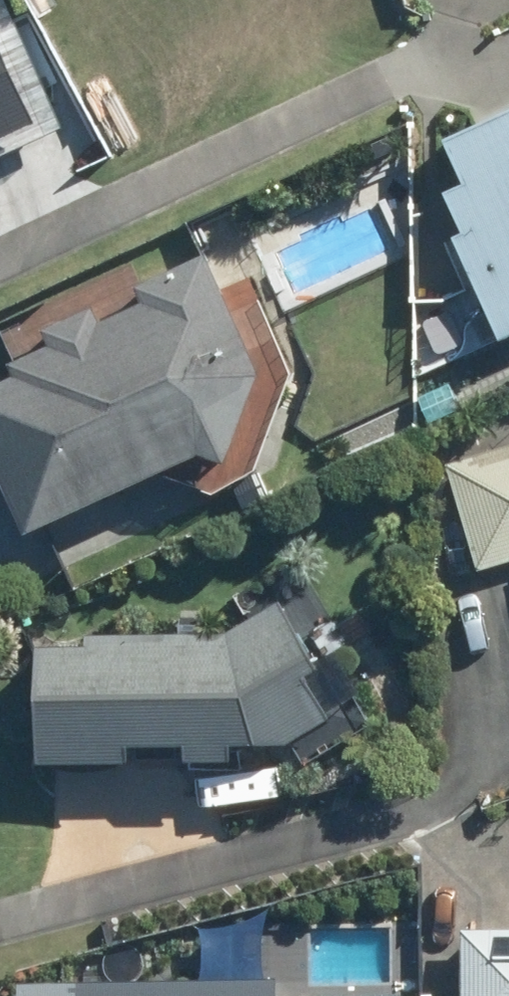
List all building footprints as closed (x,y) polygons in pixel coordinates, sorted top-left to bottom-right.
[(463,129),(481,171),(462,181),(479,218),(467,224),(508,312),(508,106),(463,129)] [(156,292),(109,313),(103,300),(55,321),(62,338),(22,355),(27,365),(0,378),(0,438),(37,519),(210,441),(240,452),(272,365),(217,243),(148,274),(156,292)] [(426,393),(437,418),(470,403),(458,377),(426,393)] [(455,459),(485,564),(508,557),(508,442),(455,459)] [(180,476),(138,497),(154,529),(196,507),(180,476)] [(197,499),(208,522),(234,511),(224,487),(197,499)] [(248,733),(298,731),(345,708),(286,595),(237,625),(106,626),(105,636),(51,636),(52,752),(143,751),(248,749),(248,733)] [(473,924),(473,995),(508,995),(508,923),(473,924)] [(290,972),(79,976),(80,995),(291,995),(290,972)]
